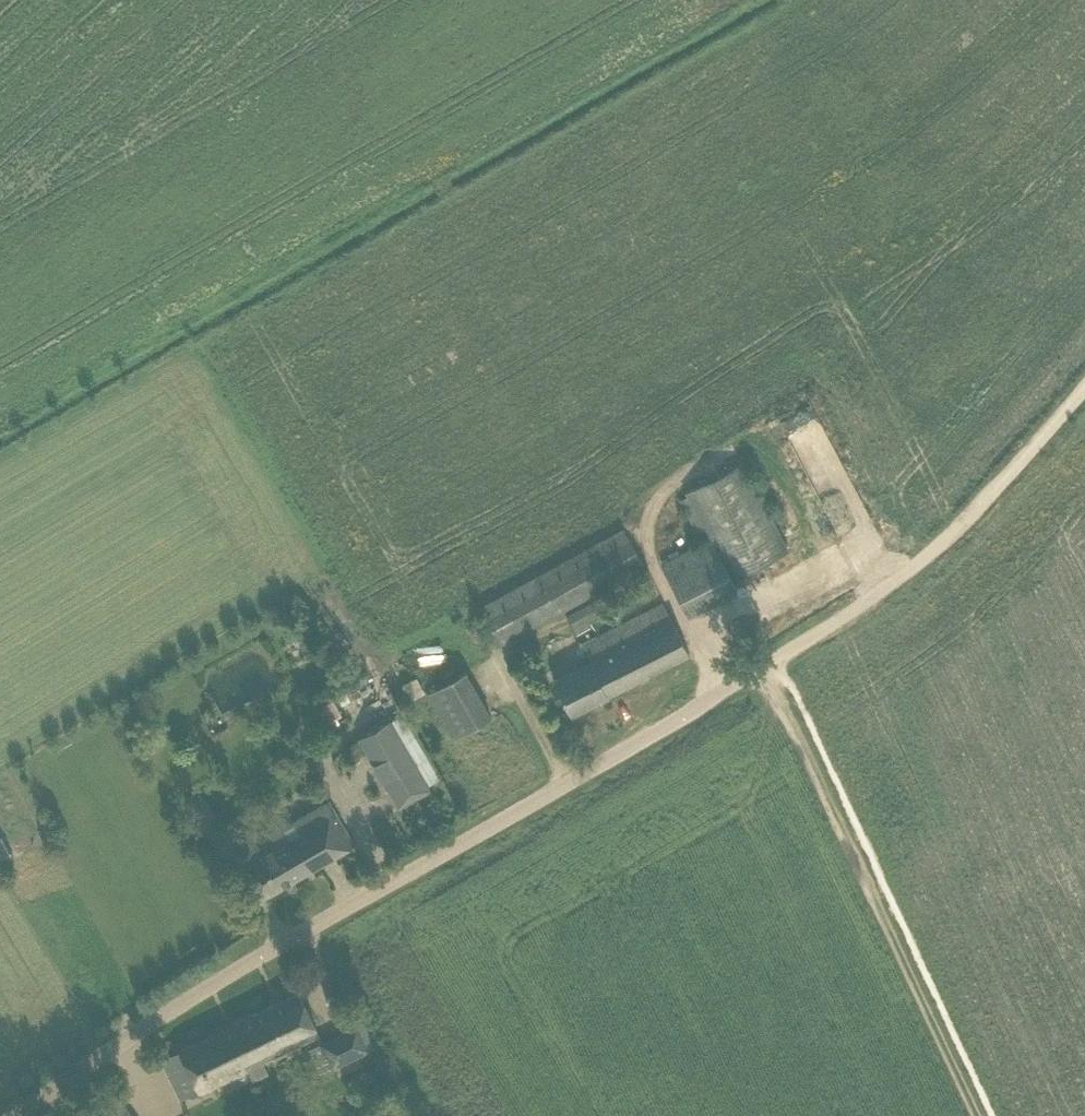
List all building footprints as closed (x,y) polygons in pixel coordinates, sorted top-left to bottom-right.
[(675,497),(699,543),(709,537),(731,580),(788,550),(742,463),(675,497)] [(479,606),(500,645),(642,566),(621,528),(479,606)] [(709,537),(699,543),(661,563),(687,614),(736,589),(731,580),(709,537)] [(590,627),(586,620),(603,611),(596,599),(565,615),(575,634),(590,627)] [(580,643),(591,661),(552,679),(570,715),(689,654),(662,601),(580,643)] [(464,668),(424,691),(449,736),(489,714),(464,668)] [(389,717),(359,734),(386,781),(416,764),(389,717)] [(246,862),(265,895),(353,844),(327,801),(260,840),(255,831),(238,841),(249,860),(246,862)] [(0,837),(0,867),(0,868),(14,860),(1,836),(0,837)] [(161,1058),(180,1099),(246,1067),(251,1078),(266,1071),(261,1060),(318,1032),(298,992),(161,1058)] [(336,1064),(367,1049),(355,1024),(324,1040),(336,1064)]
